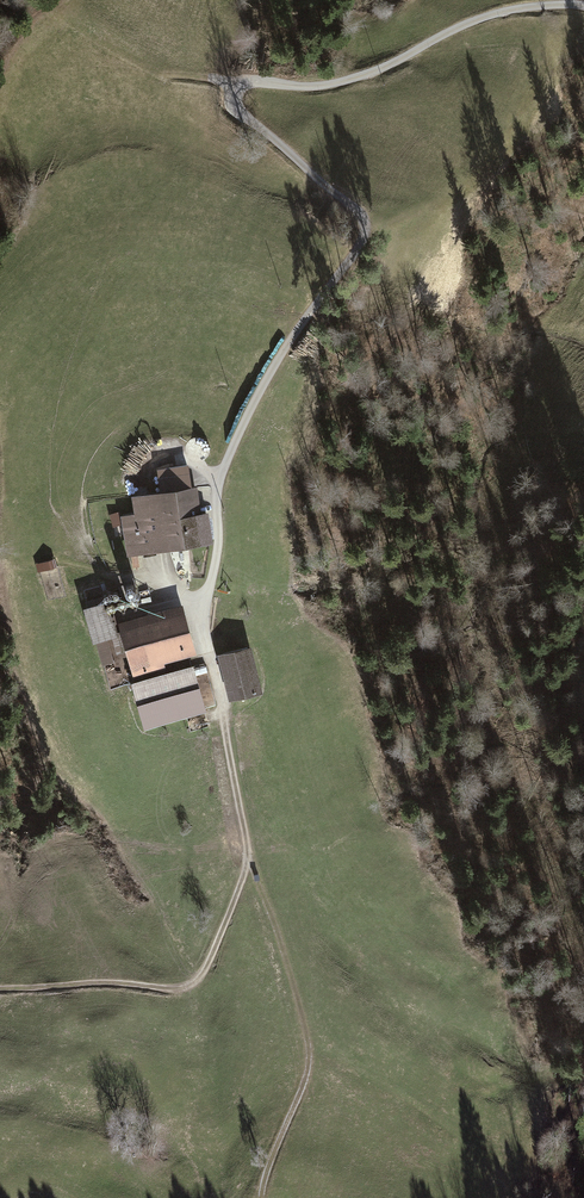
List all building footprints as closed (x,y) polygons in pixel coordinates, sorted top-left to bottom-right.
[(156,467),(159,490),(191,485),(187,462),(156,467)] [(195,485),(191,485),(159,490),(131,494),(133,512),(122,513),(123,522),(199,511),(198,505),(195,485)] [(204,510),(199,511),(123,522),(128,554),(213,542),(208,509),(204,510)] [(118,511),(109,514),(112,526),(121,523),(118,511)] [(37,563),(39,570),(55,566),(53,559),(37,563)] [(131,582),(128,582),(126,584),(126,586),(126,589),(128,591),(130,591),(133,591),(135,589),(135,587),(135,584),(133,582),(131,582)] [(83,589),(87,604),(104,600),(100,585),(97,585),(83,589)] [(116,590),(114,590),(112,592),(112,594),(112,596),(114,598),(116,598),(118,598),(120,596),(120,594),(120,592),(118,590),(116,590)] [(108,592),(106,593),(104,594),(103,596),(104,598),(105,600),(107,600),(110,600),(111,598),(112,596),(111,594),(110,593),(108,592)] [(135,595),(133,596),(131,598),(130,600),(131,602),(133,604),(135,605),(137,604),(139,603),(140,600),(139,598),(138,596),(135,595)] [(123,598),(120,599),(119,601),(118,603),(119,605),(120,607),(123,608),(125,607),(127,606),(128,603),(127,601),(125,599),(123,598)] [(108,686),(130,680),(133,680),(117,620),(115,612),(108,613),(104,600),(87,604),(82,606),(92,640),(95,639),(108,686)] [(112,600),(109,601),(107,603),(107,605),(107,608),(109,610),(111,610),(114,610),(116,608),(116,605),(116,603),(114,601),(112,600)] [(117,620),(133,680),(166,671),(163,660),(195,651),(182,602),(117,620)] [(216,652),(228,699),(262,690),(250,643),(216,652)] [(192,664),(166,671),(133,680),(130,680),(138,710),(200,693),(192,664)]
